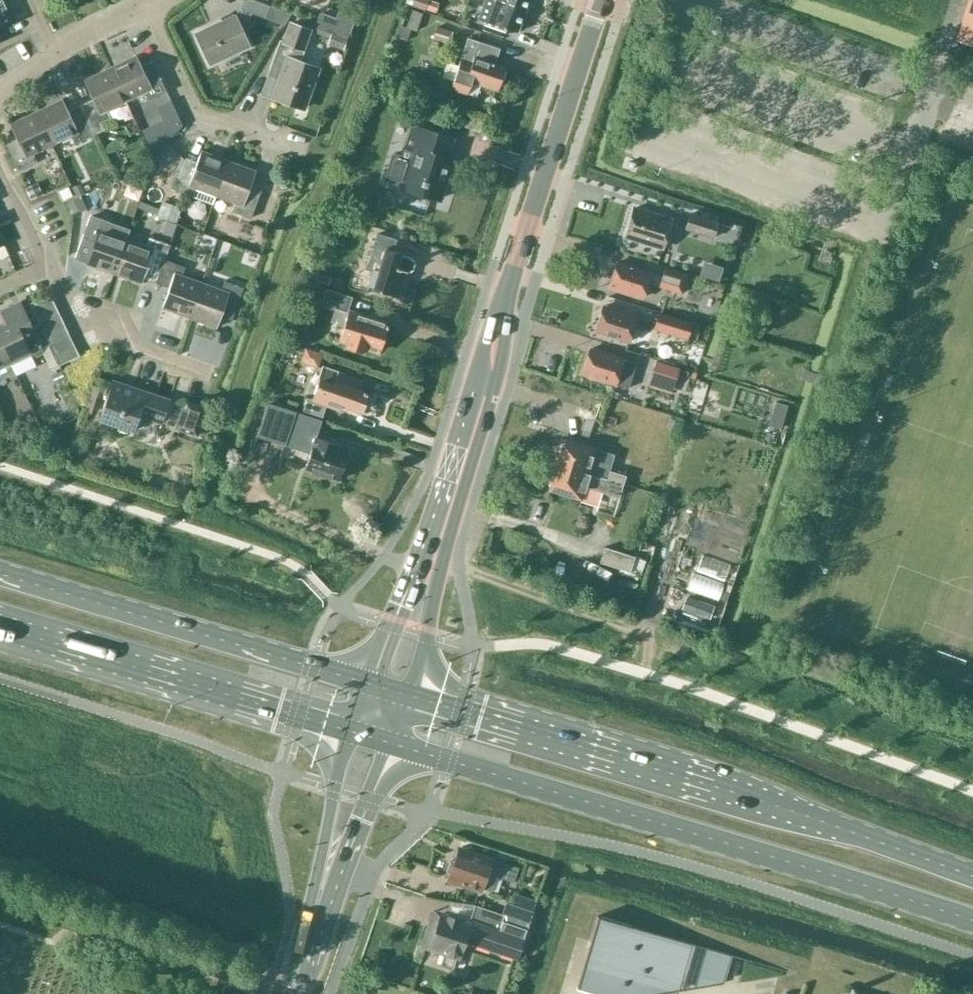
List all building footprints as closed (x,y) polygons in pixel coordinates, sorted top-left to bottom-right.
[(0,3),(0,28),(15,20),(8,7),(11,5),(8,0),(6,0),(0,3)] [(241,9),(239,15),(234,17),(234,16),(196,34),(209,63),(246,46),(237,27),(248,22),(251,12),(264,18),(269,5),(254,0),(243,0),(239,9),(241,9)] [(432,0),(410,0),(409,4),(435,14),(439,3),(432,0)] [(467,5),(476,8),(477,5),(481,6),(477,19),(484,21),(480,33),(501,41),(506,28),(517,32),(525,10),(500,1),(501,0),(469,0),(467,5)] [(500,1),(525,10),(528,0),(501,0),(500,1)] [(954,39),(972,45),(972,0),(967,0),(954,39)] [(423,13),(412,9),(406,27),(416,31),(423,13)] [(319,14),(316,23),(317,23),(346,33),(352,18),(337,13),(334,19),(319,14)] [(346,33),(317,23),(313,33),(345,44),(348,34),(346,33)] [(317,68),(297,61),(308,30),(290,24),(283,41),(279,40),(268,70),(260,93),(273,97),(303,108),(317,68)] [(448,43),(453,32),(437,26),(433,38),(448,43)] [(500,49),(480,41),(468,37),(458,65),(447,62),(442,77),(453,81),(450,88),(467,93),(471,81),(496,90),(504,67),(495,63),(500,49)] [(135,54),(109,67),(125,100),(143,91),(147,100),(166,91),(155,70),(151,61),(140,66),(135,54)] [(125,100),(109,67),(83,79),(92,99),(80,105),(94,134),(103,130),(100,123),(110,118),(106,109),(125,100)] [(74,144),(94,134),(80,105),(67,111),(61,99),(35,111),(51,144),(70,135),(74,144)] [(140,131),(153,157),(181,126),(170,101),(155,108),(161,121),(140,131)] [(32,153),(51,144),(35,111),(9,124),(14,134),(3,139),(18,170),(36,162),(32,153)] [(391,152),(382,180),(440,198),(452,160),(446,158),(452,139),(411,127),(403,155),(391,152)] [(215,195),(227,160),(200,150),(193,171),(181,167),(173,189),(192,196),(195,187),(215,195)] [(255,170),(227,160),(215,195),(234,202),(231,211),(250,218),(258,195),(247,191),(255,170)] [(42,194),(35,180),(25,184),(31,199),(42,194)] [(63,200),(72,196),(67,187),(58,191),(63,200)] [(157,217),(176,223),(181,209),(162,202),(157,217)] [(679,222),(632,208),(624,235),(663,247),(667,231),(675,233),(679,222)] [(713,237),(718,222),(690,213),(685,229),(713,237)] [(113,273),(125,239),(105,233),(108,224),(90,217),(81,239),(93,243),(86,264),(113,273)] [(395,240),(379,235),(376,234),(366,268),(372,270),(368,284),(373,286),(372,289),(396,296),(402,278),(400,278),(402,270),(406,272),(408,272),(409,271),(410,271),(411,270),(413,269),(414,267),(414,266),(414,265),(414,263),(414,262),(413,260),(412,259),(411,258),(409,257),(400,255),(400,252),(392,250),(395,240)] [(163,260),(169,245),(148,237),(145,246),(125,239),(113,273),(140,283),(145,270),(158,274),(163,260)] [(229,244),(218,240),(212,256),(223,260),(229,244)] [(188,317),(200,283),(181,276),(184,267),(163,260),(158,274),(155,282),(168,287),(161,307),(188,317)] [(649,273),(650,272),(616,262),(608,287),(642,297),(646,282),(681,293),(687,273),(664,266),(662,276),(649,273)] [(220,290),(200,283),(188,317),(215,327),(223,306),(234,310),(242,288),(223,281),(220,290)] [(320,305),(335,310),(332,321),(343,325),(339,339),(346,341),(345,346),(362,352),(364,346),(379,351),(388,324),(347,312),(352,297),(325,288),(320,305)] [(33,312),(53,303),(48,293),(28,303),(33,312)] [(0,325),(0,341),(10,363),(30,354),(31,358),(43,352),(20,302),(0,311),(5,323),(0,325)] [(57,313),(53,303),(33,312),(37,322),(57,313)] [(636,316),(602,306),(595,331),(628,341),(633,326),(645,330),(648,320),(636,317),(636,316)] [(686,338),(691,322),(658,312),(653,328),(686,338)] [(62,323),(57,313),(37,322),(42,333),(62,323)] [(67,334),(62,323),(42,333),(47,343),(67,334)] [(72,344),(67,334),(47,343),(52,353),(72,344)] [(10,363),(0,341),(0,368),(10,363)] [(77,354),(72,344),(52,353),(57,364),(77,354)] [(319,367),(323,355),(307,349),(303,361),(319,367)] [(589,349),(582,373),(628,388),(635,363),(623,359),(589,349)] [(680,365),(656,358),(651,375),(675,382),(680,365)] [(361,411),(368,392),(355,388),(358,379),(324,367),(313,400),(307,398),(303,410),(322,417),(326,405),(340,409),(341,405),(361,411)] [(161,423),(169,399),(112,380),(99,419),(133,431),(138,416),(161,423)] [(196,435),(206,407),(184,399),(174,428),(196,435)] [(339,480),(348,450),(338,447),(339,444),(315,436),(321,420),(268,403),(257,435),(284,444),(287,437),(302,442),(299,449),(310,452),(304,468),(339,480)] [(770,424),(780,427),(786,406),(776,403),(770,424)] [(588,474),(588,473),(595,449),(564,440),(557,465),(588,474)] [(618,496),(622,485),(606,480),(606,479),(588,473),(588,474),(557,465),(549,490),(580,499),(585,486),(618,496)] [(606,480),(622,485),(625,476),(609,470),(606,479),(606,480)] [(629,572),(634,556),(604,547),(599,563),(629,572)] [(458,848),(454,859),(450,860),(447,871),(449,874),(448,878),(480,889),(481,886),(490,889),(495,874),(512,880),(517,867),(458,848)] [(505,901),(501,914),(499,918),(505,920),(526,927),(532,909),(505,901)] [(499,918),(501,914),(474,905),(468,922),(442,913),(432,910),(420,943),(424,945),(444,952),(440,963),(451,967),(455,956),(457,956),(463,940),(516,957),(526,927),(505,920),(499,918)] [(691,943),(597,915),(576,988),(597,993),(653,993),(677,990),(691,943)] [(691,943),(677,990),(694,988),(699,973),(706,948),(691,943)] [(706,948),(699,973),(722,980),(729,956),(729,954),(706,948)] [(699,973),(694,988),(721,984),(722,980),(699,973)]
